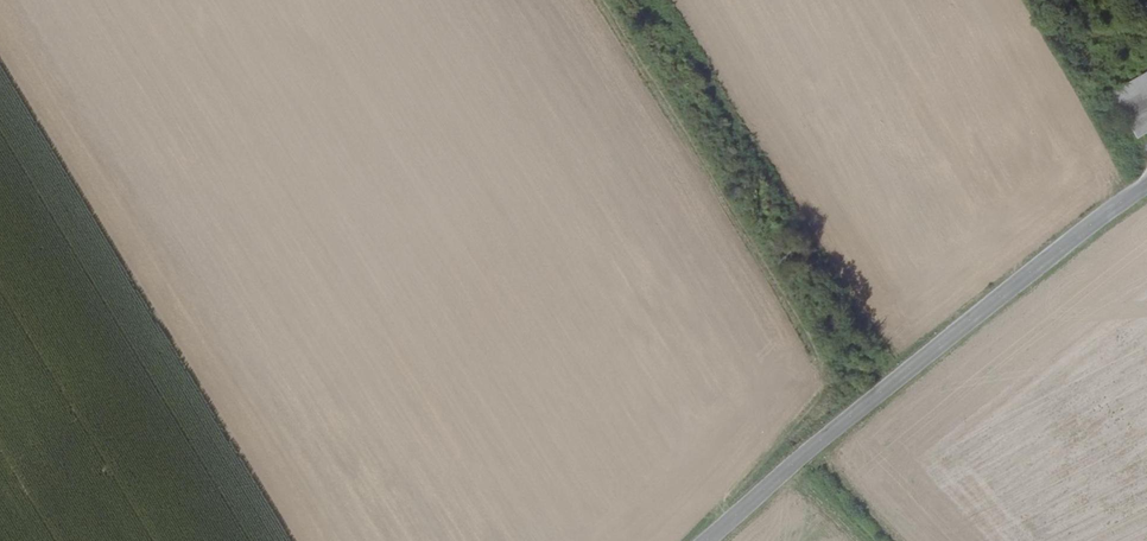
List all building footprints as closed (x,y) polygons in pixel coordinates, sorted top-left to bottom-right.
[(1112,92),(1119,106),(1137,138),(1146,132),(1146,72),(1112,92)]
